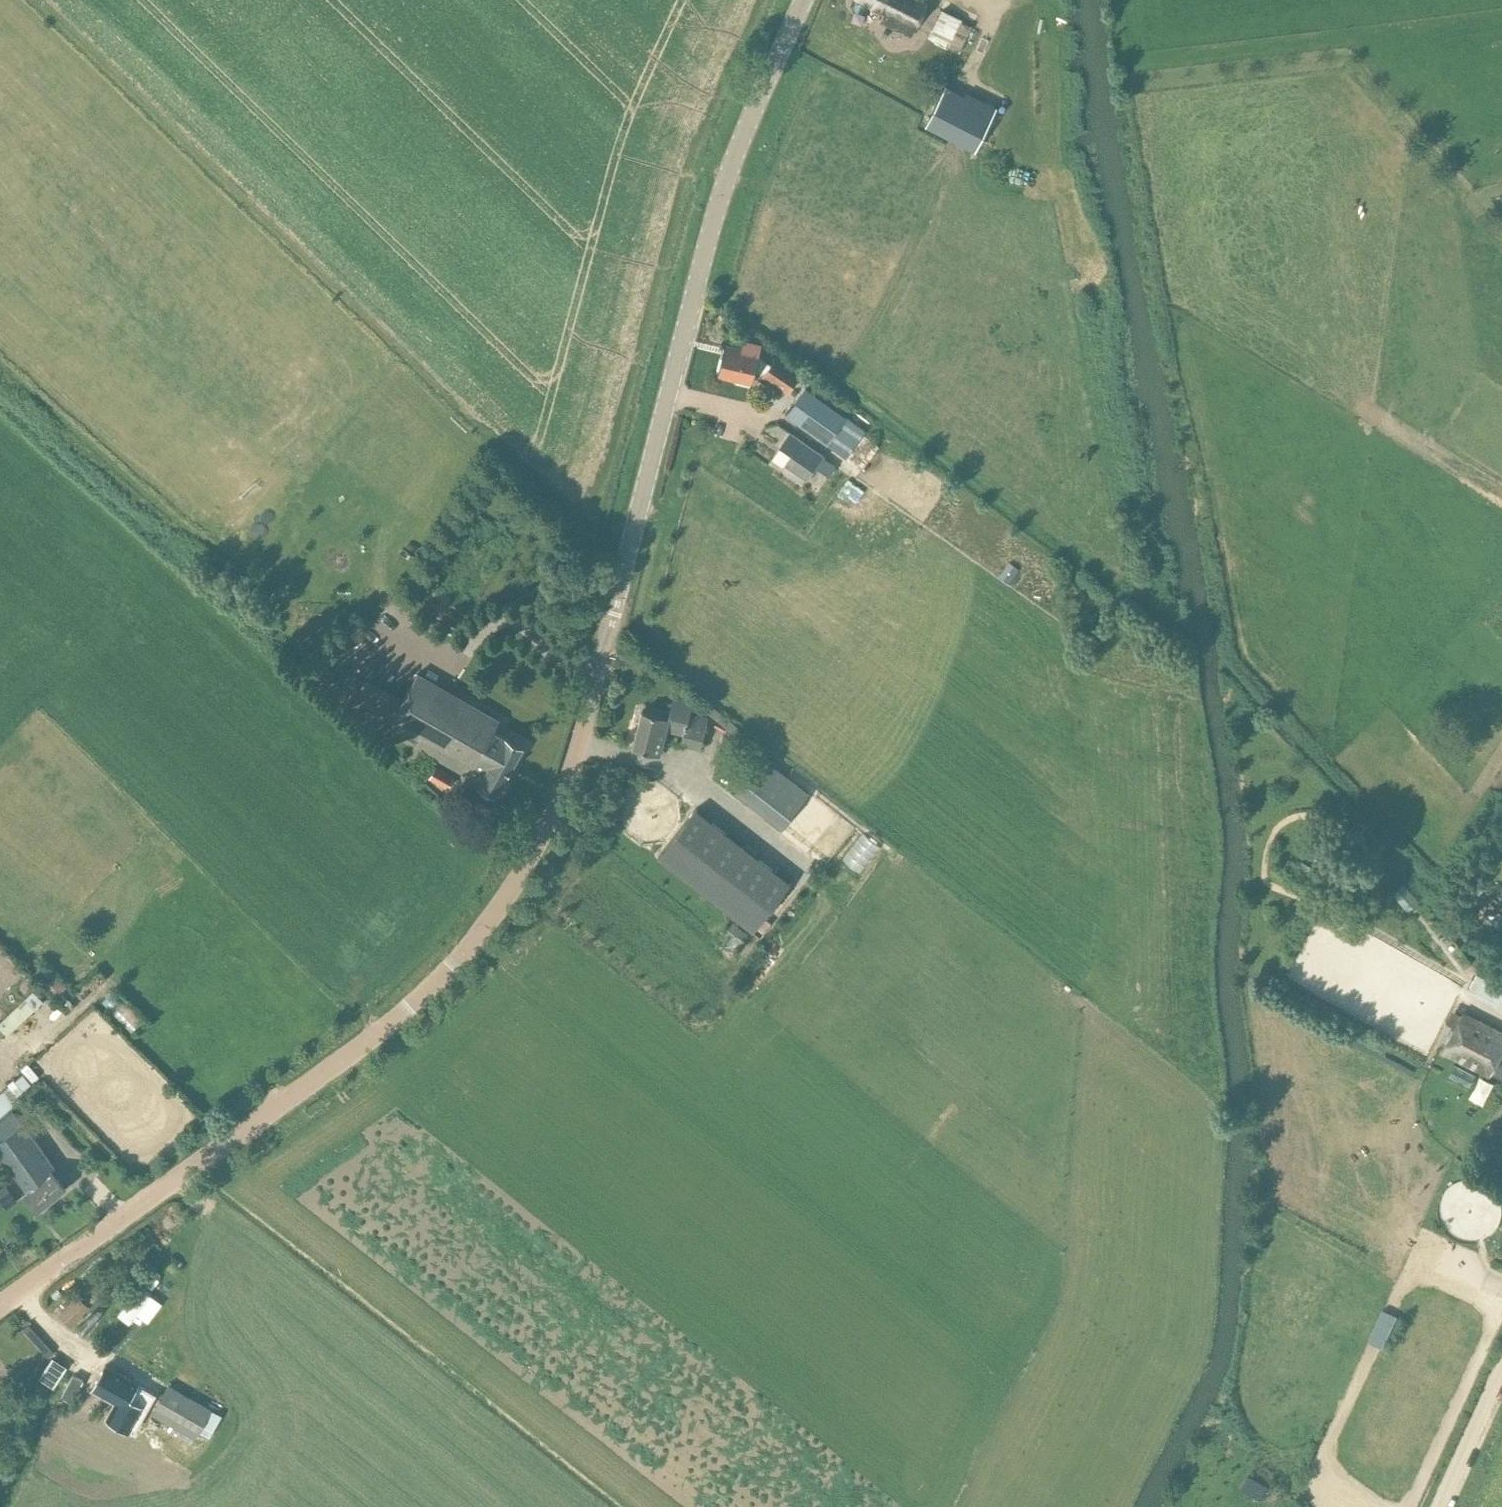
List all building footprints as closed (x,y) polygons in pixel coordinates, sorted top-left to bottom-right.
[(898,30),(910,36),(927,2),(922,0),(861,0),(885,12),(880,21),(898,30)] [(927,38),(959,55),(973,26),(941,9),(927,38)] [(946,87),(927,126),(973,149),(995,106),(969,94),(967,97),(946,87)] [(758,355),(760,346),(744,342),(742,350),(726,347),(719,373),(752,380),(754,368),(764,375),(763,375),(787,392),(800,373),(776,357),(771,364),(758,355)] [(786,415),(845,456),(862,430),(804,390),(786,415)] [(790,431),(779,447),(791,455),(785,465),(807,480),(825,455),(790,431)] [(1009,562),(999,577),(1009,584),(1020,569),(1009,562)] [(465,774),(469,768),(483,776),(479,783),(496,793),(523,746),(494,730),(499,720),(419,674),(405,698),(367,677),(350,706),(384,736),(391,724),(419,740),(415,747),(465,774)] [(690,712),(693,701),(674,696),(669,717),(642,710),(633,747),(660,753),(667,726),(684,730),(681,744),(700,749),(709,717),(690,712)] [(736,725),(709,704),(704,710),(730,732),(736,725)] [(738,791),(771,819),(799,784),(765,757),(750,776),(738,791)] [(454,777),(437,767),(429,780),(446,791),(454,777)] [(790,882),(696,808),(659,856),(753,930),(790,882)] [(733,922),(724,933),(740,946),(749,934),(733,922)] [(44,964),(34,973),(68,1011),(75,1005),(62,991),(66,987),(44,964)] [(7,1016),(0,1022),(0,1026),(8,1035),(17,1027),(37,1010),(26,999),(7,1016)] [(1441,1053),(1489,1078),(1490,1074),(1501,1080),(1501,1035),(1461,1013),(1441,1053)] [(1455,1064),(1448,1076),(1469,1087),(1476,1075),(1455,1064)] [(9,1086),(0,1093),(0,1116),(21,1099),(9,1086)] [(43,1152),(20,1123),(20,1124),(11,1113),(0,1122),(0,1156),(26,1190),(25,1191),(40,1209),(66,1188),(52,1170),(56,1168),(43,1152)] [(57,1288),(50,1295),(56,1300),(63,1294),(57,1288)] [(77,1297),(74,1300),(60,1315),(73,1327),(90,1309),(77,1297)] [(1373,1340),(1389,1346),(1401,1313),(1385,1307),(1373,1340)] [(52,1357),(39,1377),(54,1387),(68,1367),(52,1357)] [(92,1388),(110,1398),(124,1406),(137,1383),(105,1365),(92,1388)] [(164,1426),(193,1443),(211,1411),(169,1386),(153,1413),(167,1421),(164,1426)] [(1241,1488),(1261,1498),(1267,1486),(1249,1475),(1241,1488)]
